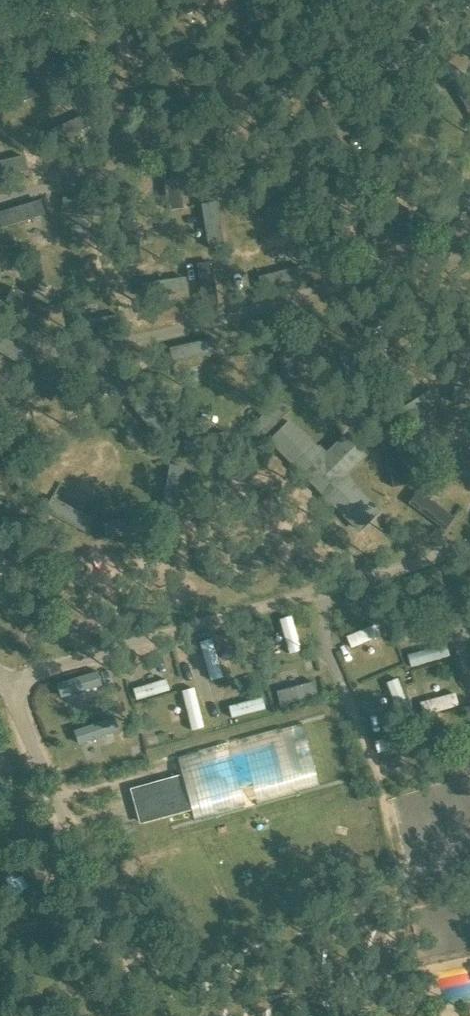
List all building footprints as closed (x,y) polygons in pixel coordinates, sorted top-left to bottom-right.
[(289,423),(270,441),(360,530),(378,512),(339,474),(362,449),(351,438),(327,460),(289,423)] [(215,817),(299,794),(298,793),(319,787),(301,723),(281,729),(280,727),(197,750),(197,751),(177,757),(181,775),(133,788),(139,808),(143,824),(191,811),(194,821),(215,816),(215,817)]
